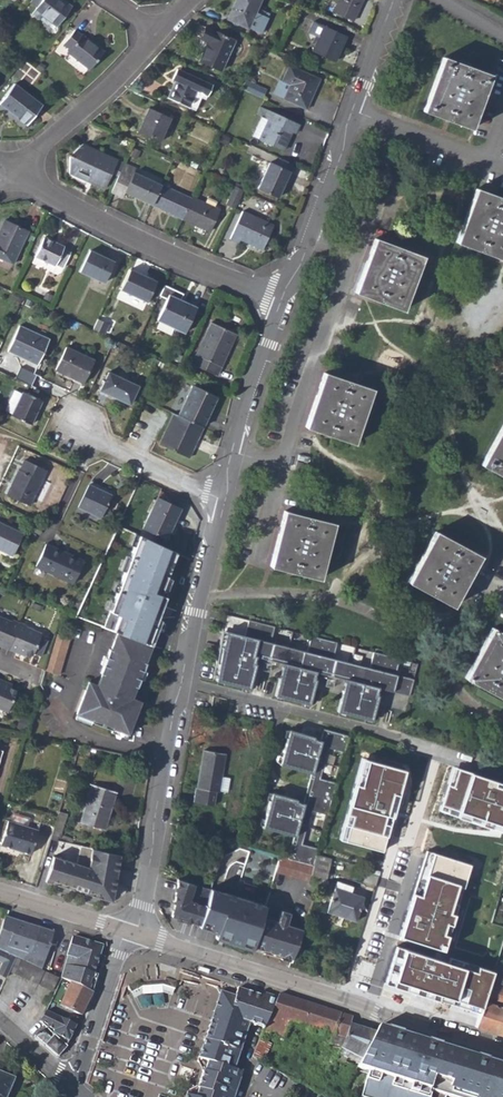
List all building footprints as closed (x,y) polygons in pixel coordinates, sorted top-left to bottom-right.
[(55,27),(70,7),(60,0),(41,0),(35,8),(31,14),(37,19),(40,16),(55,27)] [(255,31),(262,17),(254,13),(260,0),(235,0),(227,19),(255,31)] [(352,21),(362,0),(338,0),(332,12),(352,21)] [(311,52),(335,62),(346,37),(322,26),(311,52)] [(199,61),(220,70),(233,41),(205,28),(199,40),(207,43),(199,61)] [(66,52),(89,69),(103,51),(81,34),(80,35),(74,31),(63,45),(69,50),(66,52)] [(423,112),(470,129),(490,75),(443,58),(423,112)] [(288,66),(281,83),(287,85),(281,99),(302,108),(307,99),(310,100),(319,80),(288,66)] [(166,98),(189,109),(197,93),(202,94),(207,97),(212,85),(180,70),(176,69),(171,80),(174,82),(177,83),(173,91),(170,91),(166,98)] [(241,90),(247,92),(252,83),(245,80),(241,90)] [(272,94),(281,99),(287,85),(281,83),(278,81),(272,94)] [(27,125),(41,107),(13,85),(0,102),(0,104),(27,125)] [(189,109),(195,111),(202,94),(197,93),(189,109)] [(259,140),(282,150),(290,132),(294,134),(298,125),(260,107),(257,115),(261,117),(252,137),(258,140),(259,140)] [(137,133),(158,143),(169,118),(148,109),(137,133)] [(86,180),(87,177),(104,185),(109,173),(117,176),(123,163),(81,145),(69,156),(68,173),(86,180)] [(295,166),(279,159),(275,167),(289,173),(281,189),(283,191),(295,166)] [(134,168),(123,163),(117,176),(109,192),(120,198),(123,192),(135,197),(136,195),(144,198),(142,201),(152,205),(160,186),(132,173),(134,168)] [(257,189),(277,198),(281,189),(289,173),(275,167),(269,164),(257,189)] [(87,177),(86,180),(102,188),(104,185),(87,177)] [(191,199),(161,185),(160,186),(152,205),(182,219),(191,199)] [(225,205),(233,209),(242,190),(240,190),(233,186),(225,205)] [(242,190),(253,196),(254,193),(242,187),(240,190),(242,190)] [(502,260),(502,200),(476,189),(456,243),(502,260)] [(205,204),(191,198),(191,199),(182,219),(181,220),(209,232),(219,211),(214,208),(217,202),(208,197),(205,204)] [(240,240),(262,250),(272,226),(242,211),(229,240),(238,244),(240,240)] [(11,264),(27,232),(3,220),(0,226),(0,259),(11,264)] [(55,265),(62,268),(70,252),(63,248),(63,247),(44,237),(34,257),(54,266),(55,265)] [(355,292),(402,310),(422,257),(374,239),(355,292)] [(79,273),(103,284),(113,262),(90,251),(79,273)] [(120,289),(146,302),(155,283),(129,270),(120,289)] [(156,320),(176,330),(182,333),(184,333),(196,309),(168,295),(156,320)] [(97,320),(92,330),(102,335),(107,324),(97,320)] [(216,375),(228,350),(223,348),(231,332),(210,322),(191,364),(216,375)] [(7,352),(37,365),(48,340),(18,327),(7,352)] [(173,336),(179,339),(182,333),(176,330),(173,336)] [(223,348),(228,350),(235,334),(231,332),(223,348)] [(55,370),(83,383),(93,361),(65,348),(55,370)] [(99,391),(128,405),(137,386),(126,381),(129,375),(119,371),(116,377),(108,373),(99,391)] [(353,443),(371,389),(323,373),(305,427),(353,443)] [(191,385),(185,398),(187,399),(179,416),(202,426),(216,397),(191,385)] [(11,416),(30,424),(40,401),(22,393),(21,394),(13,391),(3,410),(12,414),(11,416)] [(177,415),(179,416),(187,399),(185,398),(177,415)] [(187,458),(193,447),(190,447),(195,438),(197,439),(202,426),(179,416),(177,415),(173,413),(159,444),(187,458)] [(502,477),(502,423),(480,465),(502,477)] [(6,495),(29,506),(45,470),(23,461),(19,470),(17,469),(6,495)] [(77,507),(100,519),(111,495),(88,484),(77,507)] [(142,528),(165,539),(179,509),(157,498),(142,528)] [(269,567),(318,579),(332,524),(284,512),(269,567)] [(11,557),(22,533),(0,522),(0,552),(11,557)] [(42,526),(37,524),(33,532),(38,534),(42,526)] [(114,632),(146,644),(165,597),(158,594),(177,554),(119,526),(75,617),(114,632)] [(407,583),(452,607),(479,557),(434,533),(407,583)] [(34,566),(72,584),(83,561),(45,544),(34,566)] [(2,642),(0,646),(7,648),(19,622),(12,620),(11,621),(0,616),(0,641),(2,642)] [(280,665),(272,696),(307,705),(313,681),(311,680),(313,673),(343,681),(335,713),(370,722),(376,697),(374,696),(376,689),(391,693),(407,697),(413,679),(396,674),(400,659),(372,652),(368,667),(333,659),(337,643),(310,636),(306,652),(270,642),(274,627),(247,619),(243,635),(221,629),(215,663),(219,665),(214,682),(247,689),(254,666),(251,665),(253,658),(280,665)] [(26,625),(19,621),(19,622),(7,648),(15,652),(16,648),(25,652),(30,653),(31,652),(38,655),(45,636),(38,633),(38,632),(25,627),(26,625)] [(502,696),(502,631),(494,626),(467,677),(502,696)] [(144,661),(150,646),(146,644),(114,632),(108,647),(107,647),(104,656),(103,659),(86,716),(90,717),(89,718),(109,726),(111,724),(127,730),(139,699),(131,695),(135,684),(136,685),(139,677),(138,677),(141,668),(143,668),(145,661),(144,661)] [(68,638),(55,634),(44,671),(43,673),(57,676),(68,638)] [(72,710),(86,716),(103,659),(101,664),(97,671),(98,671),(95,682),(85,678),(72,710)] [(9,687),(0,684),(2,681),(0,680),(0,709),(6,712),(15,691),(9,687)] [(288,731),(278,765),(309,774),(301,804),(295,802),(295,800),(270,794),(261,829),(292,837),(286,858),(309,865),(310,868),(309,872),(310,875),(315,855),(316,852),(300,847),(309,814),(326,818),(334,787),(319,782),(326,752),(343,757),(347,740),(326,733),(324,739),(320,737),(318,743),(311,741),(312,738),(288,731)] [(218,792),(218,790),(220,776),(224,755),(202,751),(196,789),(194,788),(193,799),(213,803),(215,792),(218,792)] [(340,839),(382,851),(404,770),(362,758),(340,839)] [(439,811),(502,832),(502,783),(453,767),(439,811)] [(218,790),(226,792),(229,778),(220,776),(218,790)] [(103,830),(114,793),(92,785),(81,823),(103,830)] [(59,837),(66,815),(57,812),(52,827),(50,834),(57,836),(59,837)] [(29,854),(37,832),(7,822),(0,846),(29,854)] [(77,860),(54,853),(45,881),(73,889),(74,887),(87,845),(81,843),(77,860)] [(87,845),(74,887),(85,890),(85,888),(91,890),(89,894),(112,901),(120,854),(87,845)] [(449,913),(458,884),(464,886),(471,864),(427,850),(400,935),(443,949),(447,935),(441,933),(445,923),(451,925),(454,915),(449,913)] [(198,874),(212,879),(218,859),(204,854),(198,874)] [(330,859),(315,855),(310,875),(321,878),(322,876),(326,876),(330,859)] [(307,883),(310,875),(309,872),(310,868),(309,865),(286,858),(280,857),(274,874),(307,883)] [(199,924),(210,890),(177,880),(173,904),(174,904),(173,911),(172,910),(171,917),(199,924)] [(334,888),(350,893),(352,887),(336,882),(334,888)] [(363,897),(350,893),(334,888),(325,912),(354,922),(363,897)] [(210,890),(199,924),(199,927),(217,932),(254,943),(261,918),(265,906),(210,890)] [(281,912),(290,915),(292,909),(283,907),(281,912)] [(252,951),(290,963),(302,930),(286,925),(290,915),(281,912),(277,923),(261,918),(254,943),(252,949),(252,951)] [(3,916),(0,926),(0,950),(15,957),(38,968),(42,957),(43,958),(52,931),(35,926),(34,930),(25,927),(26,923),(3,916)] [(254,943),(217,932),(216,938),(252,949),(254,943)] [(69,957),(61,978),(70,982),(87,990),(93,974),(100,954),(94,944),(73,937),(67,956),(69,957)] [(94,944),(100,954),(103,946),(94,944)] [(385,983),(479,1013),(490,979),(492,971),(478,966),(476,972),(396,947),(385,983)] [(1,964),(0,966),(0,976),(3,977),(5,978),(8,971),(15,957),(0,950),(0,963),(1,964)] [(51,991),(58,977),(46,971),(38,968),(15,957),(8,971),(51,991)] [(141,986),(161,984),(174,988),(174,986),(179,985),(181,980),(197,984),(199,978),(191,975),(191,973),(157,962),(143,963),(133,968),(134,972),(126,976),(123,977),(120,986),(125,989),(128,989),(130,993),(141,986)] [(495,965),(492,971),(490,979),(502,983),(502,968),(495,965)] [(87,990),(91,993),(97,976),(93,974),(87,990)] [(490,979),(479,1013),(474,1027),(500,1035),(502,1026),(502,983),(490,979)] [(80,1016),(91,993),(87,990),(70,982),(59,1005),(80,1016)] [(252,1013),(268,1019),(276,998),(263,993),(261,996),(218,982),(216,987),(219,992),(226,1005),(225,1009),(220,1012),(205,1059),(207,1064),(223,1070),(229,1068),(233,1069),(249,1021),(252,1013)] [(196,1095),(196,1093),(205,1089),(204,1087),(208,1076),(211,1072),(225,1077),(226,1073),(239,1077),(242,1072),(233,1069),(229,1068),(223,1070),(207,1064),(205,1059),(220,1012),(225,1009),(226,1005),(219,992),(185,1096),(192,1096),(196,1095)] [(329,1043),(339,1047),(348,1025),(351,1018),(278,995),(276,998),(268,1019),(264,1027),(262,1032),(283,1037),(290,1022),(332,1035),(329,1043)] [(39,1021),(53,1035),(66,1048),(66,1046),(67,1042),(68,1041),(68,1040),(68,1039),(70,1036),(71,1035),(73,1032),(75,1029),(76,1029),(77,1028),(78,1027),(46,1011),(39,1021)] [(249,1021),(264,1027),(268,1019),(252,1013),(249,1021)] [(375,1033),(348,1025),(339,1047),(334,1059),(356,1068),(356,1067),(375,1033)] [(378,1026),(375,1033),(356,1067),(369,1071),(359,1096),(474,1096),(487,1061),(378,1026)] [(36,1035),(45,1044),(50,1039),(41,1029),(36,1035)] [(57,1057),(66,1048),(53,1035),(50,1039),(45,1044),(44,1046),(57,1057)] [(252,1057),(260,1062),(268,1043),(259,1039),(252,1057)] [(487,1061),(474,1096),(502,1096),(502,1066),(487,1061)] [(239,1077),(226,1073),(225,1077),(211,1072),(208,1076),(204,1087),(205,1089),(196,1093),(196,1095),(192,1096),(233,1096),(239,1077)] [(6,1091),(7,1091),(12,1080),(0,1075),(0,1096),(3,1096),(6,1091)]
